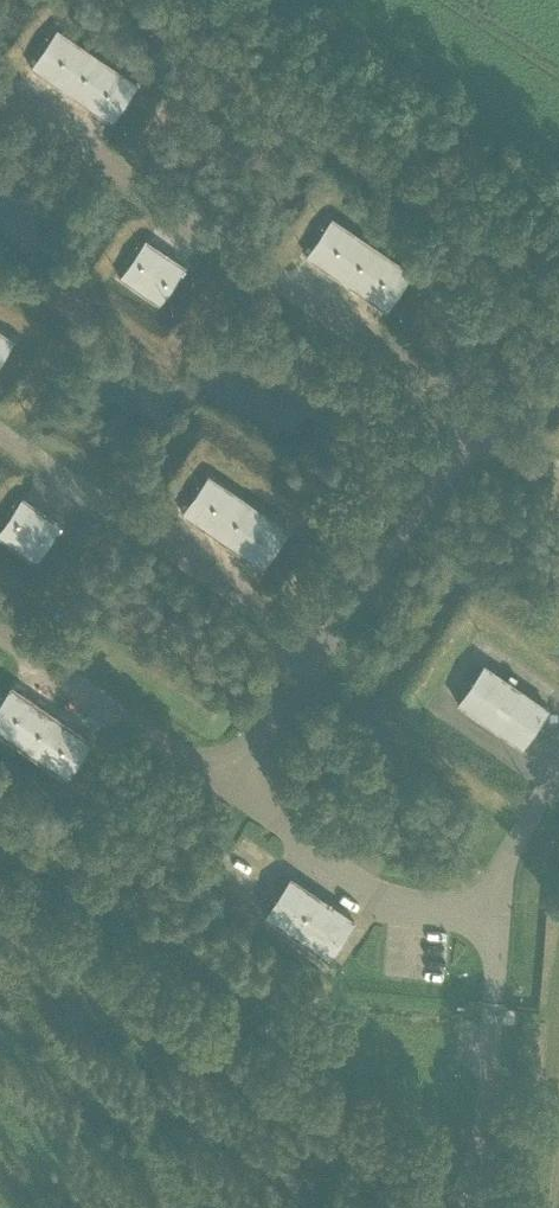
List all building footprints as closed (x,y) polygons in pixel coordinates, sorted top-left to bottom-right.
[(110,123),(137,83),(55,29),(28,68),(110,123)] [(386,312),(413,272),(331,216),(304,257),(386,312)] [(119,279),(157,305),(184,266),(146,240),(119,279)] [(14,342),(0,332),(0,362),(14,342)] [(181,515),(261,570),(289,530),(208,475),(181,515)] [(35,563),(61,524),(21,498),(0,530),(0,539),(35,563)] [(519,750),(548,708),(483,663),(454,705),(519,750)] [(0,700),(0,737),(65,782),(92,740),(10,684),(0,700)] [(207,846),(197,861),(207,867),(216,852),(207,846)] [(196,886),(201,877),(190,870),(185,879),(196,886)] [(327,962),(354,920),(289,875),(262,918),(327,962)]
